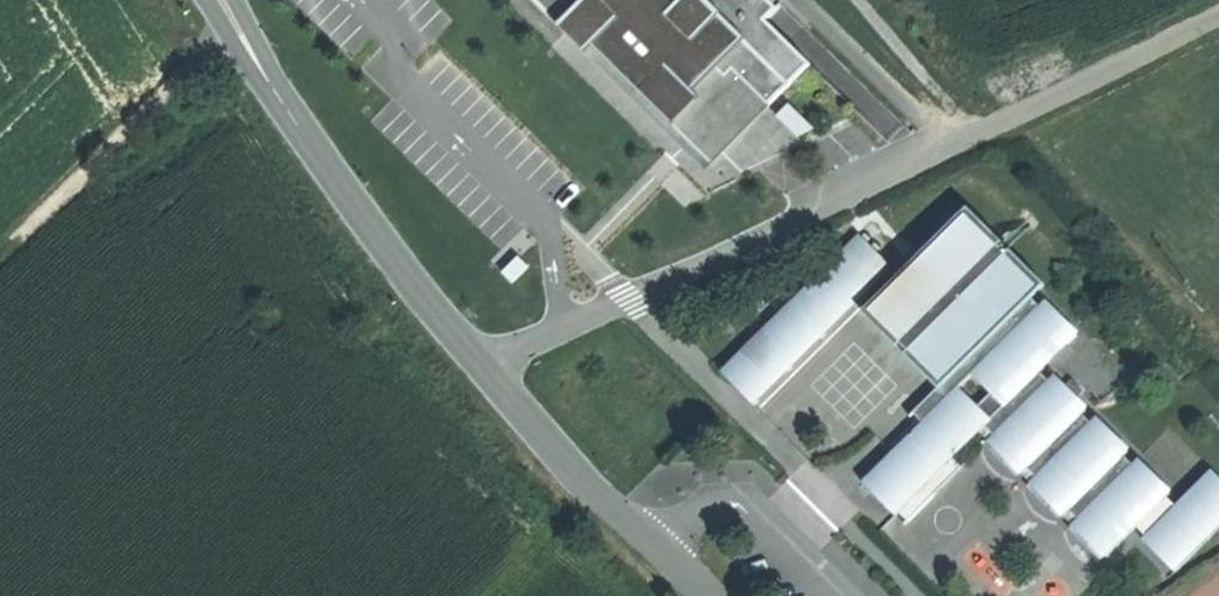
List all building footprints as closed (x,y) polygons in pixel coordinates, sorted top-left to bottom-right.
[(559,26),(564,31),(570,26),(683,137),(705,115),(718,128),(753,92),(768,107),(770,105),(810,65),(756,12),(768,0),(532,0),(559,26)] [(771,106),(770,105),(768,107),(753,92),(718,128),(705,115),(683,137),(570,26),(564,31),(559,26),(558,28),(682,150),(705,172),(771,106)] [(790,106),(777,117),(799,139),(815,130),(790,106)] [(969,207),(958,218),(1033,295),(1044,285),(969,207)] [(898,279),(874,303),(906,338),(909,335),(917,343),(914,347),(948,381),(952,378),(959,384),(974,369),(1055,438),(1027,469),(1034,476),(1029,482),(1064,515),(1069,510),(1077,519),(1073,524),(1106,557),(1170,495),(1137,462),(1134,467),(1123,453),(1126,451),(1093,418),(1089,423),(1080,416),(1085,408),(1052,378),(1049,382),(1039,373),(1076,336),(1044,303),(1038,308),(1029,299),(1033,295),(958,218),(898,279)] [(860,234),(722,371),(755,405),(858,301),(888,270),(892,266),(860,234)] [(528,267),(519,258),(503,274),(512,283),(528,267)] [(888,270),(858,301),(867,311),(874,303),(898,279),(888,270)] [(874,303),(867,311),(865,313),(897,347),(906,338),(874,303)] [(948,381),(914,347),(906,356),(939,391),(948,381)] [(959,384),(919,425),(953,460),(986,426),(994,434),(989,439),(1021,473),(1027,469),(1055,438),(974,369),(959,384)] [(959,384),(952,378),(948,381),(939,391),(912,417),(919,425),(959,384)] [(919,425),(862,482),(896,517),(953,460),(919,425)] [(1141,541),(1176,574),(1218,530),(1218,477),(1212,470),(1141,541)]
